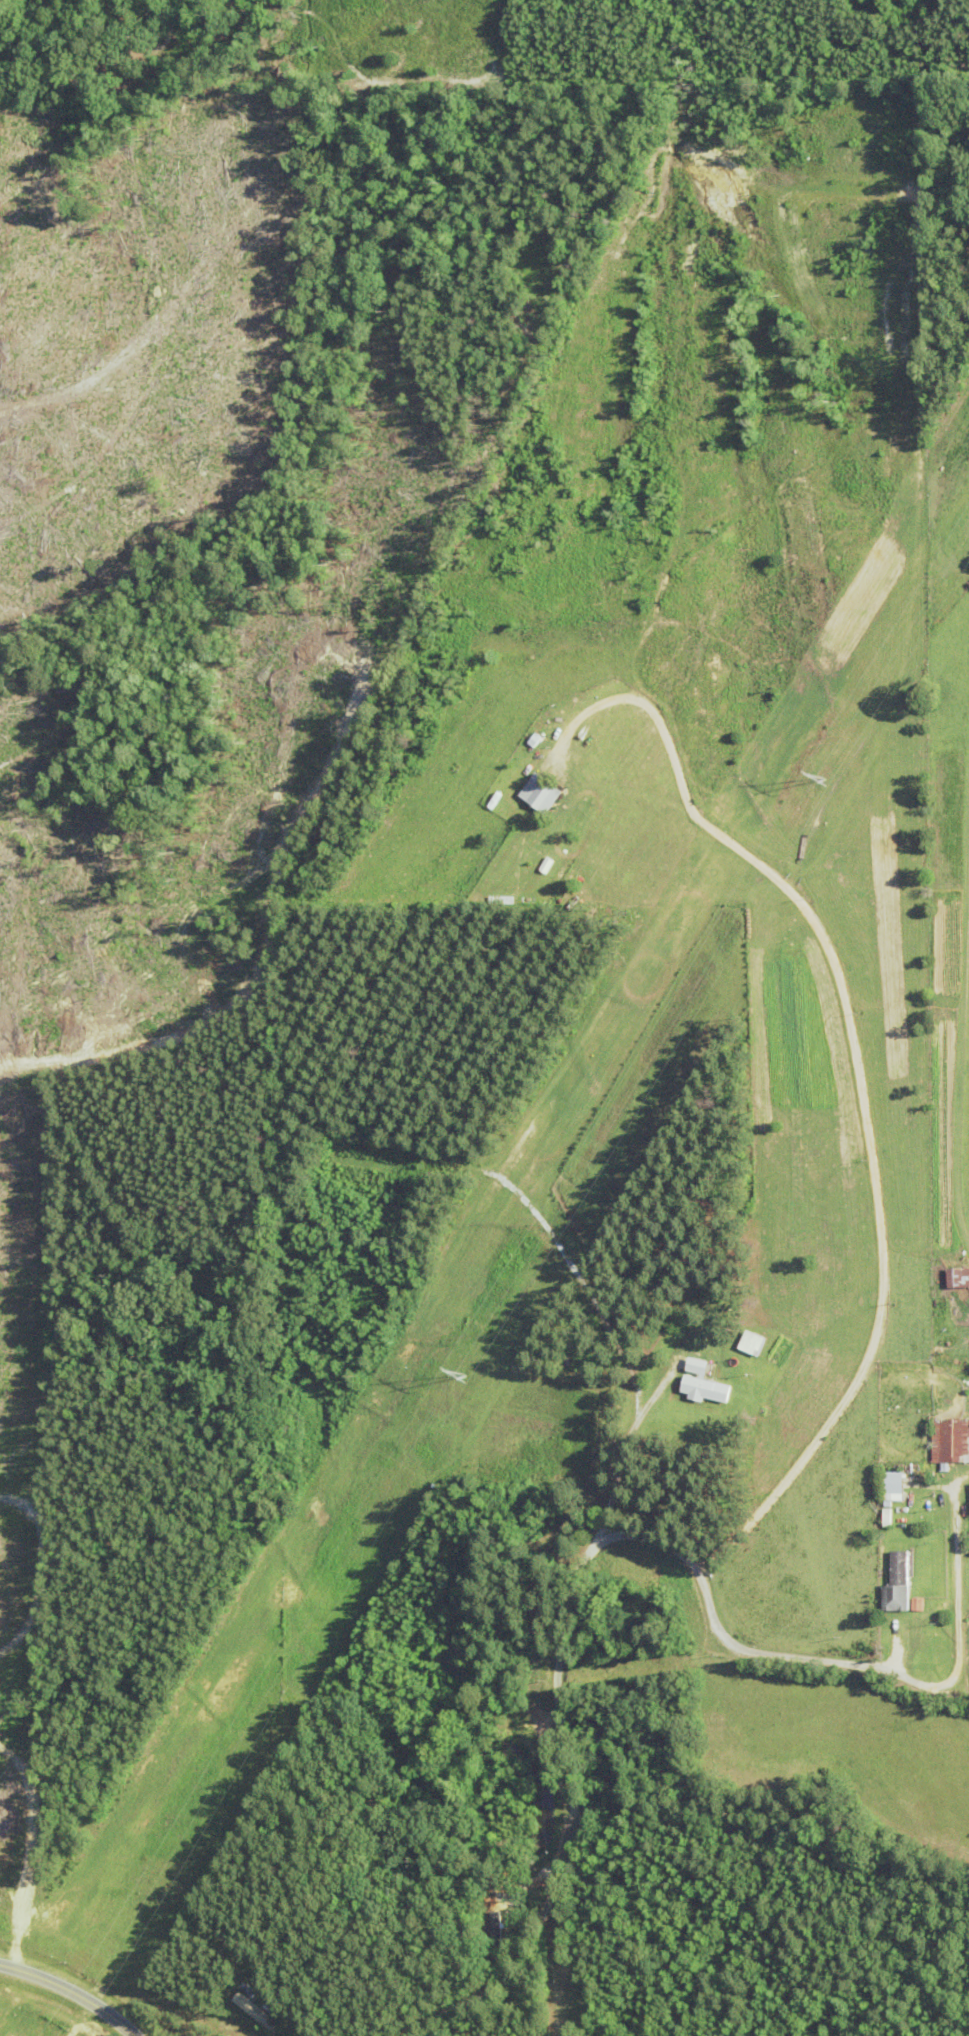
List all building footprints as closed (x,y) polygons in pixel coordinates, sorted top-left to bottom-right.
[(546,816),(565,793),(539,771),(520,795),(546,816)] [(949,1268),(949,1288),(968,1288),(968,1268),(949,1268)] [(740,1348),(759,1356),(767,1338),(748,1330),(740,1348)] [(706,1380),(709,1361),(690,1357),(687,1373),(686,1372),(682,1395),(728,1403),(732,1385),(706,1380)] [(934,1461),(968,1461),(968,1418),(934,1418),(934,1461)] [(904,1500),(904,1472),(884,1472),(884,1500),(904,1500)] [(884,1585),(884,1610),(910,1610),(910,1550),(893,1550),(893,1585),(884,1585)] [(278,2023),(238,1991),(230,2000),(271,2033),(278,2023)]
